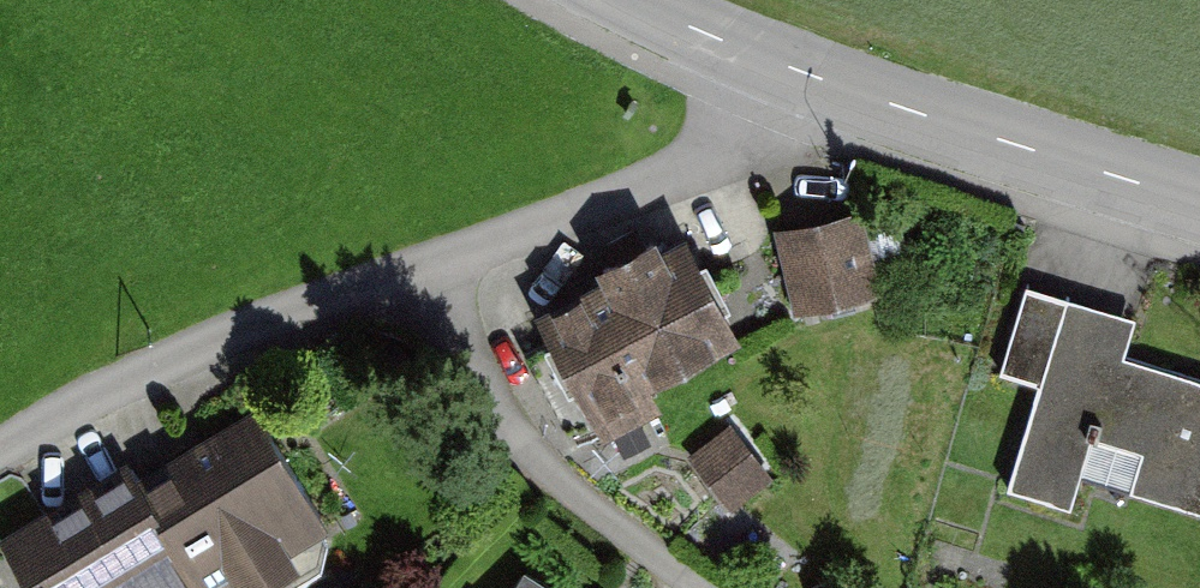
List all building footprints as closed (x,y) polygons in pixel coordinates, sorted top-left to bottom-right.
[(861,200),(782,219),(804,307),(883,288),(861,200)] [(684,222),(536,294),(602,426),(664,396),(654,377),(740,335),(684,222)] [(1027,295),(1004,367),(1036,378),(1002,485),(1064,505),(1087,434),(1141,451),(1131,483),(1199,505),(1199,387),(1128,364),(1139,330),(1027,295)] [(328,524),(252,401),(137,471),(158,506),(152,509),(196,580),(201,587),(224,587),(328,524)] [(777,473),(739,425),(708,450),(746,498),(777,473)] [(158,506),(137,471),(128,457),(0,535),(0,538),(31,587),(183,587),(196,580),(152,509),(158,506)] [(524,571),(513,587),(552,587),(524,571)]
